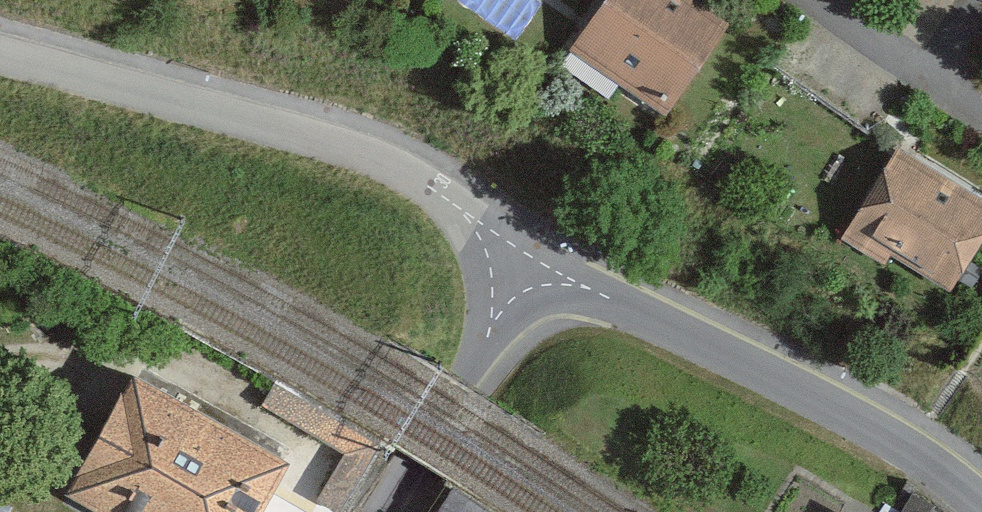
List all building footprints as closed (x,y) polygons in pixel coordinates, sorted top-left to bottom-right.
[(377,14),(384,0),(352,0),(377,14)] [(557,19),(570,0),(528,0),(557,19)] [(700,0),(637,0),(573,92),(664,155),(749,34),(700,0)] [(915,146),(836,265),(952,341),(981,296),(981,190),(915,146)] [(141,360),(77,487),(127,511),(262,511),(299,439),(141,360)]
